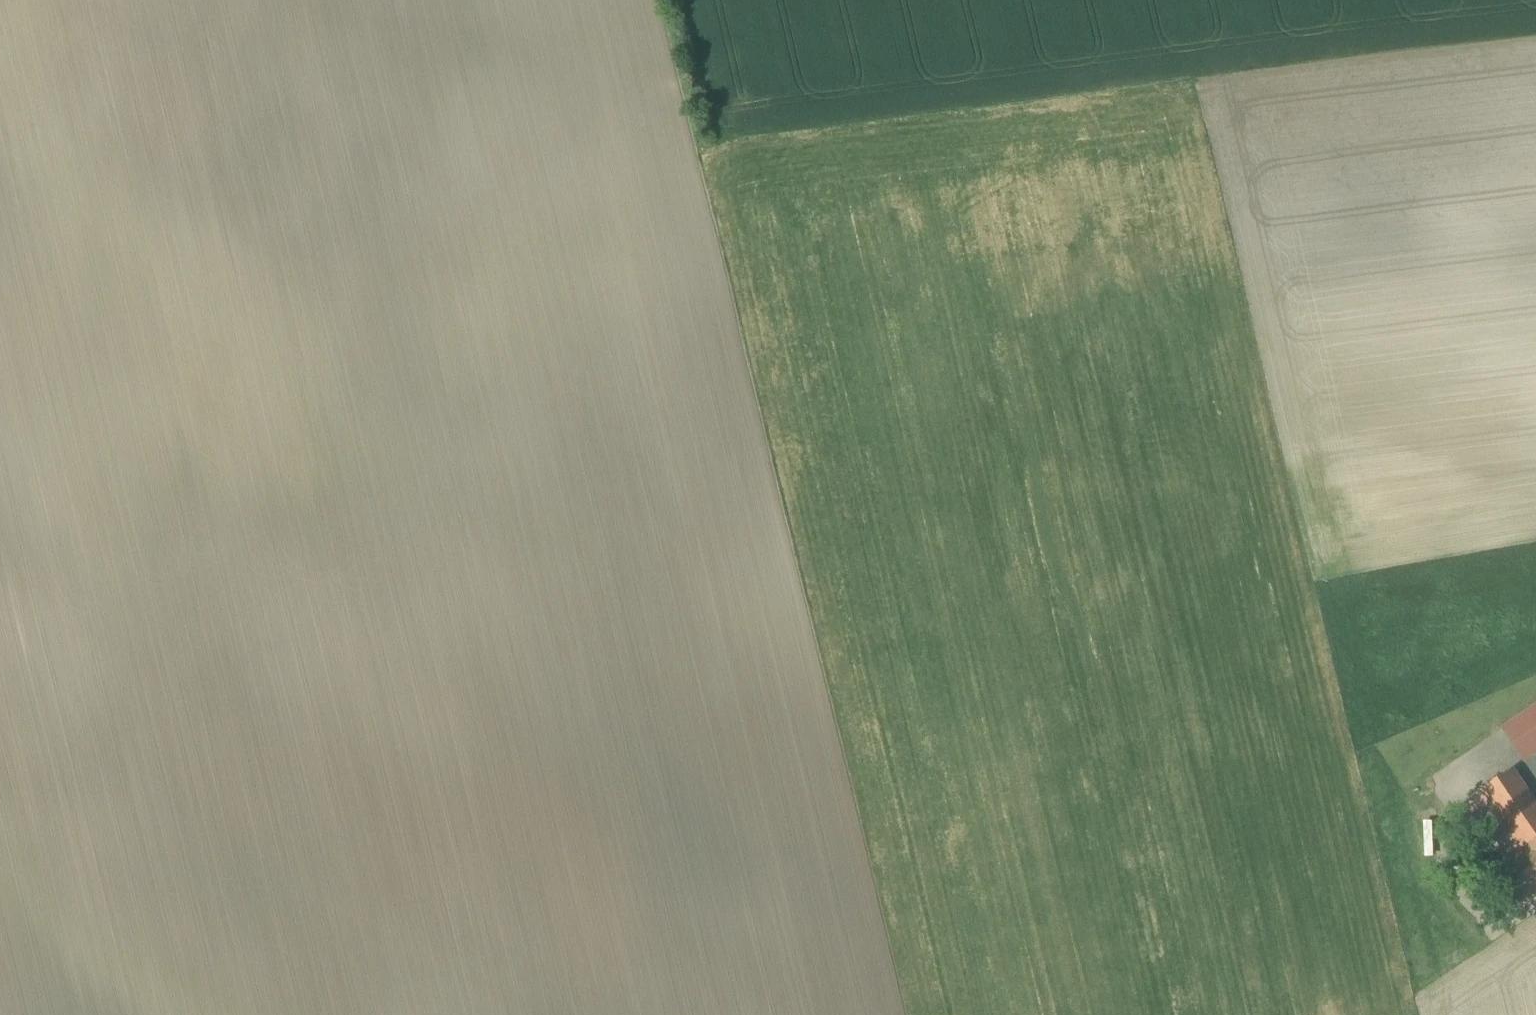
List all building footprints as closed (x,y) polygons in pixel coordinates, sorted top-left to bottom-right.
[(1503,728),(1524,760),(1535,752),(1535,707),(1503,728)] [(1513,772),(1467,802),(1509,864),(1497,872),(1521,907),(1535,897),(1535,806),(1513,772)]
